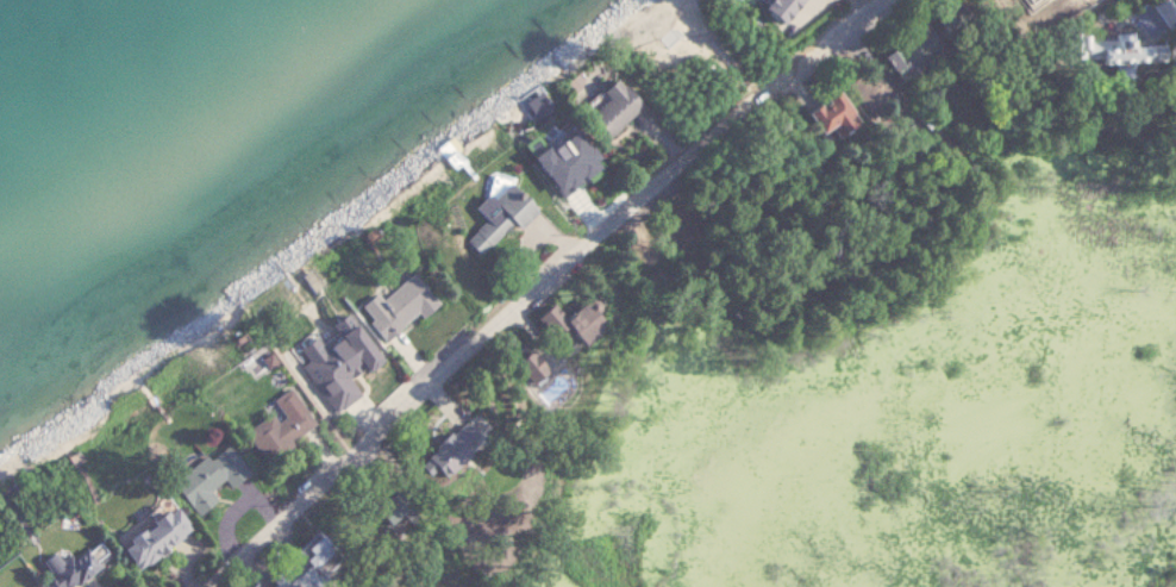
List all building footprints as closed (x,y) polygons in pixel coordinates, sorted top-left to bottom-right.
[(968,21),(952,0),(950,0),(873,56),(892,82),(944,44),(941,40),(968,21)] [(1160,60),(1159,46),(1125,47),(1125,34),(1057,35),(1058,63),(1160,60)] [(841,82),(859,109),(885,93),(867,65),(841,82)] [(630,105),(604,77),(589,91),(596,98),(577,116),(597,137),(630,105)] [(809,135),(824,127),(829,136),(849,125),(831,91),(796,111),(809,135)] [(544,185),(558,202),(598,169),(583,151),(544,185)] [(460,209),(473,222),(454,242),(469,257),(501,223),(508,230),(525,212),(490,178),(460,209)] [(375,296),(370,290),(347,307),(376,343),(427,303),(403,274),(375,296)] [(564,332),(561,305),(533,308),(535,335),(564,332)] [(331,413),(356,393),(346,380),(374,358),(339,313),(323,325),(332,336),(316,348),(307,337),(285,354),(331,413)] [(265,414),(242,432),(265,463),(312,428),(295,404),(271,422),(265,414)] [(443,468),(475,440),(459,422),(427,449),(443,468)] [(244,472),(222,445),(204,460),(199,455),(167,482),(194,516),(215,499),(208,491),(221,480),(227,487),(244,472)]
